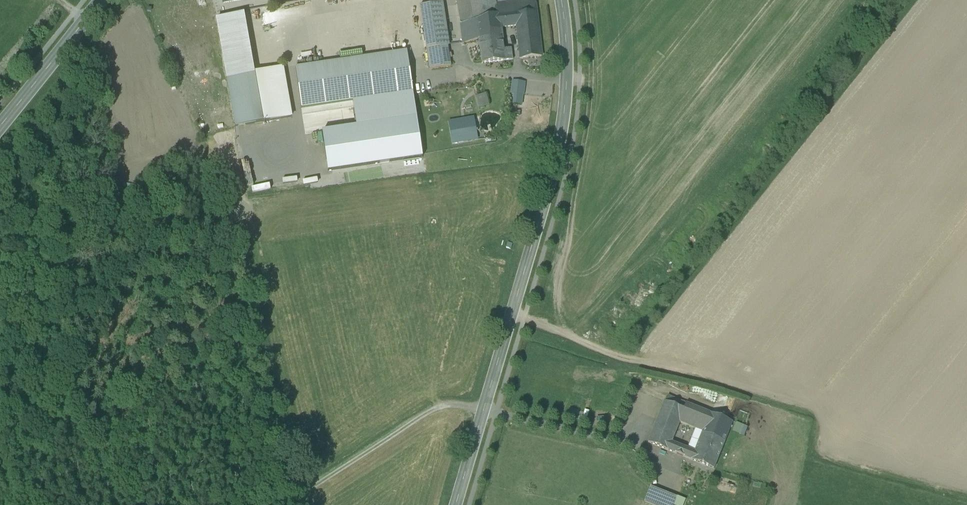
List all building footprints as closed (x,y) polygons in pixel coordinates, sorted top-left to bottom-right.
[(463,24),(466,23),(473,21),(470,0),(459,0),(463,24)] [(473,21),(497,15),(495,4),(496,4),(495,0),(470,0),(473,21)] [(513,1),(517,15),(537,12),(536,0),(523,0),(513,1)] [(473,21),(466,23),(469,43),(479,40),(480,45),(503,43),(501,28),(517,26),(516,15),(517,15),(513,1),(496,4),(495,4),(497,15),(473,21)] [(442,3),(420,7),(426,50),(446,47),(447,47),(449,46),(442,3)] [(517,15),(516,15),(517,26),(521,59),(542,56),(537,12),(517,15)] [(243,15),(217,20),(236,127),(290,117),(282,69),(253,74),(243,15)] [(463,24),(460,25),(462,45),(469,43),(466,23),(463,24)] [(503,43),(480,45),(482,63),(505,61),(504,51),(503,43)] [(446,47),(426,50),(429,70),(451,67),(447,47),(446,47)] [(407,52),(295,68),(301,109),(413,92),(407,52)] [(512,81),(510,95),(524,96),(525,83),(512,81)] [(486,94),(475,97),(478,109),(489,106),(486,94)] [(416,118),(322,132),(328,172),(423,158),(416,118)] [(449,123),(453,144),(474,140),(470,120),(449,123)] [(666,397),(664,403),(684,411),(686,405),(666,397)] [(684,411),(664,403),(648,444),(668,452),(671,443),(679,424),(684,411)] [(710,414),(686,405),(684,411),(679,424),(703,433),(710,414)] [(732,423),(710,414),(703,433),(699,443),(710,447),(710,446),(714,447),(715,445),(722,448),(732,423)] [(746,428),(736,425),(734,432),(744,436),(746,428)] [(679,446),(671,443),(668,452),(676,455),(679,446)] [(710,447),(699,443),(695,453),(691,461),(713,470),(722,448),(715,445),(714,447),(710,446),(710,447)] [(683,458),(686,449),(679,446),(676,455),(683,458)] [(686,449),(683,458),(691,461),(695,453),(686,449)] [(650,487),(644,503),(650,504),(674,504),(677,498),(650,487)]
